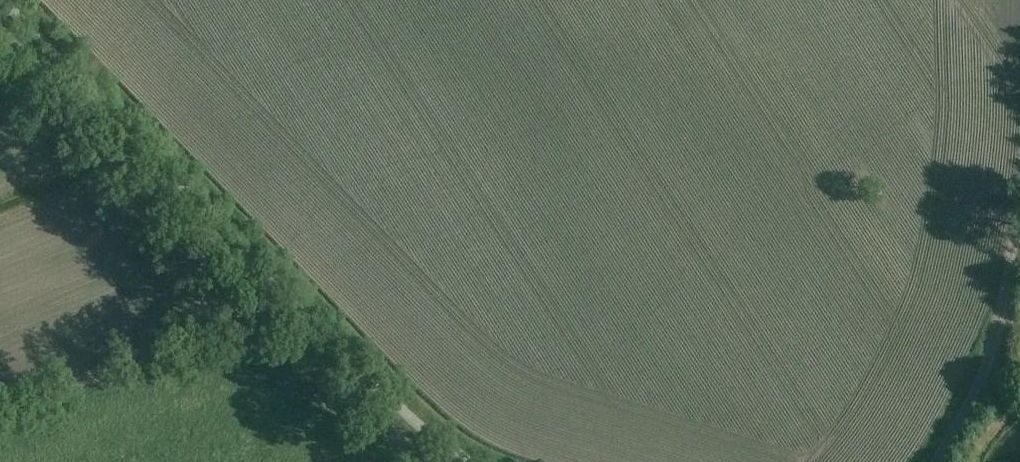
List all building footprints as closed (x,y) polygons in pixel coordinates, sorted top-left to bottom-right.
[(934,263),(949,253),(943,244),(928,253),(934,263)]
